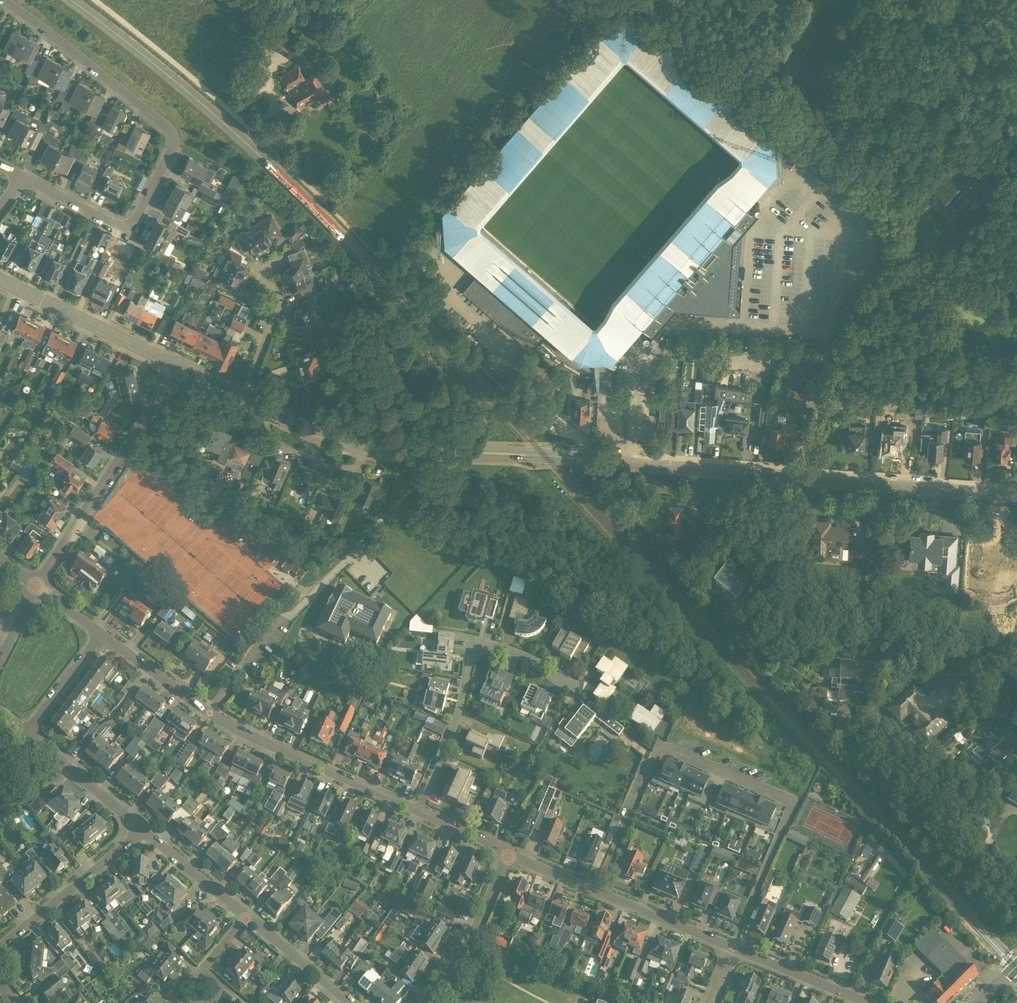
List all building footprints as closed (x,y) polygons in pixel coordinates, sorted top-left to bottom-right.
[(774,137),(766,130),(678,53),(638,19),(604,22),(442,209),(444,243),(478,272),(463,290),(528,347),(530,349),(532,346),(545,331),(580,360),(613,358),(642,324),(647,327),(643,331),(642,333),(642,334),(643,335),(644,336),(645,337),(646,337),(647,337),(648,336),(656,328),(660,323),(667,314),(672,309),(675,305),(737,310),(738,309),(739,309),(739,308),(739,307),(739,306),(739,305),(738,305),(735,302),(737,281),(738,269),(741,229),(760,208),(760,207),(760,205),(760,204),(759,203),(758,202),(757,202),(755,203),(754,203),(751,207),(747,203),(776,170),(774,144),(774,137)] [(13,30),(4,48),(17,54),(26,36),(13,30)] [(270,34),(265,44),(276,49),(281,39),(270,34)] [(32,57),(39,42),(26,36),(17,54),(30,60),(24,72),(30,75),(28,79),(29,80),(36,64),(36,63),(38,60),(32,57)] [(280,50),(286,54),(289,48),(283,45),(280,50)] [(47,56),(42,66),(36,64),(29,80),(35,83),(39,75),(51,80),(59,62),(47,56)] [(55,97),(62,100),(63,101),(69,89),(72,82),(66,79),(71,68),(59,62),(51,80),(61,85),(55,97)] [(315,102),(321,98),(322,100),(330,95),(316,71),(305,77),(298,65),(280,75),(300,109),(314,101),(315,102)] [(68,108),(72,100),(83,106),(92,88),(79,82),(74,92),(69,89),(63,101),(61,105),(68,108)] [(83,106),(94,111),(83,133),(90,136),(94,129),(104,107),(100,105),(105,94),(92,88),(83,106)] [(0,89),(0,121),(2,122),(9,107),(3,104),(6,97),(1,94),(3,90),(0,89)] [(103,112),(105,108),(104,107),(94,129),(101,132),(105,124),(117,130),(126,111),(113,105),(108,114),(103,112)] [(396,121),(404,118),(396,106),(392,108),(396,121)] [(15,136),(21,139),(29,123),(33,116),(15,107),(9,120),(14,122),(8,135),(14,138),(15,136)] [(45,137),(49,129),(52,122),(47,119),(45,122),(39,119),(36,127),(29,123),(21,139),(35,145),(40,135),(45,137)] [(116,146),(124,150),(127,143),(140,150),(149,132),(135,124),(132,131),(125,127),(116,146)] [(55,132),(49,129),(45,137),(41,145),(47,147),(42,157),(54,163),(61,148),(55,145),(59,138),(54,136),(55,132)] [(71,144),(68,151),(61,148),(54,163),(67,170),(72,160),(77,162),(79,158),(85,145),(80,143),(78,147),(71,144)] [(92,149),(85,145),(79,158),(86,162),(92,149)] [(789,168),(797,159),(788,151),(780,159),(789,168)] [(117,161),(110,158),(105,171),(112,174),(117,161)] [(206,167),(190,158),(182,173),(198,181),(206,167)] [(88,186),(96,169),(84,163),(75,180),(88,186)] [(234,173),(228,186),(236,190),(242,177),(234,173)] [(104,196),(113,201),(122,184),(108,177),(101,191),(106,193),(104,196)] [(220,197),(222,193),(201,182),(197,188),(204,192),(218,200),(218,199),(219,200),(221,197),(220,197)] [(189,200),(193,192),(176,183),(169,196),(190,207),(191,206),(193,208),(195,203),(189,200)] [(215,206),(218,200),(204,192),(201,198),(215,206)] [(189,210),(190,207),(169,196),(163,208),(180,217),(184,208),(189,210)] [(55,207),(48,204),(43,212),(50,216),(55,207)] [(60,210),(56,208),(55,207),(53,211),(51,216),(61,221),(65,213),(60,210)] [(72,216),(66,213),(62,222),(68,225),(72,216)] [(271,215),(250,227),(253,233),(254,232),(264,252),(269,249),(267,244),(272,241),(271,240),(282,234),(271,215)] [(190,230),(177,223),(175,228),(157,218),(150,232),(169,242),(176,230),(191,238),(194,232),(190,230)] [(177,223),(190,230),(194,232),(199,235),(203,228),(189,221),(185,227),(177,223)] [(295,223),(291,226),(299,234),(303,230),(295,223)] [(220,225),(216,232),(222,234),(225,228),(220,225)] [(425,226),(417,235),(429,244),(436,235),(425,226)] [(100,245),(103,239),(107,232),(100,229),(94,242),(100,245)] [(7,257),(12,248),(16,240),(13,239),(16,234),(11,231),(8,236),(4,234),(0,241),(0,254),(1,255),(2,254),(7,257)] [(256,250),(259,255),(264,252),(254,232),(253,233),(247,236),(244,231),(235,235),(242,248),(247,245),(251,253),(256,250)] [(163,253),(169,242),(150,232),(144,244),(161,253),(158,258),(171,265),(174,259),(163,253)] [(68,252),(62,250),(49,277),(56,280),(65,262),(72,258),(73,256),(79,243),(83,236),(77,233),(68,252)] [(300,237),(292,244),(297,250),(305,242),(300,237)] [(19,263),(25,267),(38,241),(31,238),(28,244),(26,243),(17,261),(19,262),(19,263)] [(221,244),(227,249),(231,245),(224,239),(221,244)] [(43,243),(38,241),(25,267),(30,269),(32,268),(33,269),(42,250),(40,250),(43,243)] [(49,277),(62,250),(56,247),(57,245),(57,243),(52,241),(46,253),(49,255),(41,273),(49,277)] [(85,246),(79,243),(73,256),(79,259),(85,246)] [(216,254),(207,250),(204,256),(213,260),(216,254)] [(242,256),(230,250),(222,266),(224,266),(247,277),(250,272),(245,270),(247,265),(240,261),(242,256)] [(88,253),(83,263),(71,289),(76,292),(77,291),(79,292),(88,273),(89,274),(98,257),(88,253)] [(281,276),(283,282),(304,274),(301,267),(307,265),(303,256),(290,261),(293,266),(284,269),(286,274),(281,276)] [(65,286),(71,289),(83,263),(77,260),(74,266),(72,266),(63,284),(65,285),(65,286)] [(94,271),(103,276),(109,264),(100,260),(94,271)] [(193,273),(200,276),(204,269),(197,265),(193,273)] [(224,266),(220,274),(218,273),(215,281),(227,287),(229,281),(238,285),(240,280),(245,283),(247,277),(224,266)] [(345,280),(351,277),(348,271),(342,273),(345,280)] [(304,275),(304,274),(283,282),(285,287),(290,285),(292,291),(300,288),(303,293),(315,289),(312,280),(307,282),(304,275)] [(365,290),(354,279),(348,284),(359,296),(365,290)] [(100,303),(100,302),(102,303),(103,301),(108,290),(103,288),(105,283),(98,280),(95,284),(89,296),(96,300),(95,301),(100,303)] [(206,292),(213,295),(216,288),(209,285),(206,292)] [(126,296),(132,299),(135,291),(130,288),(126,296)] [(119,292),(114,301),(121,304),(125,296),(119,292)] [(182,295),(176,292),(171,303),(177,306),(182,295)] [(217,301),(226,305),(229,298),(220,294),(217,301)] [(120,312),(137,320),(148,298),(141,295),(137,304),(127,299),(120,312)] [(176,319),(168,335),(180,341),(193,315),(199,303),(198,302),(200,299),(195,296),(193,300),(191,299),(180,321),(176,319)] [(319,304),(317,305),(314,297),(301,301),(303,307),(295,310),(297,315),(292,317),(294,323),(314,315),(322,313),(319,304)] [(150,326),(157,313),(150,310),(154,301),(148,298),(137,320),(150,326)] [(235,300),(229,298),(226,305),(232,308),(235,300)] [(246,316),(250,306),(242,303),(238,312),(246,316)] [(233,318),(221,342),(213,357),(213,359),(226,366),(238,342),(231,339),(236,329),(241,331),(247,319),(236,314),(233,318)] [(329,319),(331,327),(344,322),(341,314),(329,319)] [(25,334),(26,334),(33,319),(27,317),(26,318),(20,315),(19,318),(14,316),(8,329),(24,337),(25,334)] [(184,345),(190,348),(199,330),(194,327),(198,318),(193,315),(180,341),(185,343),(184,345)] [(317,323),(314,315),(294,323),(295,328),(301,326),(302,331),(311,328),(313,334),(326,329),(323,321),(317,323)] [(38,324),(38,322),(33,319),(26,334),(31,337),(28,344),(34,347),(44,326),(38,324)] [(205,333),(199,330),(190,348),(196,351),(197,349),(202,352),(215,326),(210,323),(205,333)] [(215,326),(202,352),(213,357),(221,342),(216,339),(221,329),(215,326)] [(52,331),(42,351),(54,357),(65,335),(59,332),(58,333),(52,331)] [(324,337),(326,343),(340,337),(338,332),(324,337)] [(70,340),(70,338),(65,335),(54,357),(57,350),(63,353),(59,360),(65,363),(75,342),(70,340)] [(666,345),(663,345),(663,349),(673,350),(673,345),(682,346),(683,338),(667,337),(666,345)] [(305,378),(307,377),(308,379),(313,377),(313,375),(316,374),(317,376),(322,374),(321,372),(324,371),(315,348),(306,352),(303,344),(294,347),(305,378)] [(84,363),(91,366),(98,352),(86,346),(82,354),(81,353),(78,359),(76,364),(82,367),(84,363)] [(28,370),(31,364),(36,354),(29,351),(24,361),(21,360),(19,366),(28,370)] [(109,357),(98,352),(91,366),(104,372),(107,366),(105,365),(109,357)] [(42,357),(36,354),(31,364),(37,367),(42,357)] [(782,373),(791,374),(792,368),(784,366),(782,373)] [(52,379),(59,383),(65,371),(58,367),(52,379)] [(106,377),(111,380),(112,379),(116,370),(111,367),(106,377)] [(124,370),(117,372),(119,378),(121,386),(137,382),(133,369),(124,372),(124,370)] [(77,378),(83,381),(87,373),(81,370),(77,378)] [(92,376),(87,373),(83,381),(88,384),(92,376)] [(131,397),(140,394),(137,382),(121,386),(106,390),(107,396),(114,395),(114,397),(123,394),(125,400),(132,398),(131,397)] [(750,401),(752,390),(717,384),(716,384),(713,394),(719,395),(719,396),(732,398),(733,398),(732,407),(742,409),(744,400),(750,401)] [(866,401),(869,390),(857,386),(853,397),(866,401)] [(702,388),(695,387),(694,400),(701,400),(702,388)] [(803,407),(807,394),(795,390),(796,389),(789,387),(785,397),(797,402),(800,405),(803,407)] [(85,398),(83,401),(90,406),(96,397),(92,395),(88,400),(85,398)] [(701,402),(698,427),(705,428),(704,438),(713,439),(715,426),(716,426),(717,424),(723,408),(727,410),(732,398),(719,396),(716,403),(701,402)] [(664,428),(677,429),(679,405),(674,405),(675,399),(661,398),(659,418),(665,419),(664,428)] [(582,421),(584,418),(585,418),(586,412),(589,413),(590,400),(575,399),(574,418),(576,418),(577,421),(579,422),(582,421)] [(862,416),(863,407),(851,403),(849,414),(862,416)] [(103,405),(100,411),(107,415),(110,409),(103,405)] [(693,427),(694,406),(679,405),(677,429),(678,429),(678,426),(693,427)] [(763,415),(764,406),(756,405),(755,415),(763,415)] [(922,407),(914,406),(914,415),(921,416),(922,407)] [(90,409),(85,416),(90,419),(93,414),(95,412),(90,409)] [(794,437),(795,423),(777,422),(777,412),(767,411),(765,427),(770,428),(769,442),(770,443),(773,444),(774,443),(782,443),(783,436),(794,437)] [(990,426),(991,413),(979,412),(978,424),(990,426)] [(93,414),(90,419),(98,424),(94,431),(108,440),(116,429),(93,414)] [(748,419),(727,415),(725,428),(740,430),(739,438),(740,438),(739,440),(744,440),(744,439),(745,439),(746,431),(748,419)] [(74,422),(66,435),(83,445),(91,433),(74,422)] [(229,440),(233,432),(216,425),(208,443),(206,447),(220,453),(217,459),(225,463),(228,457),(246,465),(241,475),(252,479),(263,454),(229,440)] [(865,426),(849,425),(848,448),(863,449),(865,426)] [(891,432),(884,431),(882,450),(885,451),(885,453),(892,453),(892,451),(895,451),(896,444),(899,444),(900,425),(892,425),(891,432)] [(935,436),(930,435),(929,439),(928,448),(926,448),(925,456),(942,457),(944,441),(948,441),(949,429),(935,428),(935,436)] [(1016,430),(1000,428),(999,442),(994,441),(993,460),(995,460),(995,461),(999,462),(1000,460),(1007,461),(1007,455),(1009,455),(1010,448),(1008,448),(1008,444),(1015,444),(1016,430)] [(980,430),(965,429),(964,437),(966,437),(965,457),(967,458),(967,459),(971,459),(972,458),(979,458),(979,453),(981,453),(982,446),(979,446),(980,430)] [(93,464),(102,450),(90,442),(81,456),(93,464)] [(57,451),(50,461),(60,467),(62,469),(61,470),(67,474),(64,479),(64,480),(61,485),(70,491),(73,485),(77,488),(84,478),(75,472),(76,471),(71,468),(74,463),(57,451)] [(289,476),(292,469),(288,467),(290,461),(281,457),(281,455),(272,451),(260,480),(279,488),(285,475),(289,476)] [(9,466),(18,472),(24,465),(14,458),(9,466)] [(297,490),(309,495),(319,471),(300,463),(293,480),(300,483),(297,490)] [(37,474),(24,465),(18,472),(19,473),(18,474),(30,483),(37,474)] [(379,483),(366,478),(356,500),(365,504),(371,506),(374,497),(382,500),(387,489),(378,485),(379,483)] [(325,513),(337,518),(347,495),(335,490),(333,494),(317,488),(313,497),(317,499),(315,503),(327,508),(325,513)] [(44,507),(59,516),(59,515),(61,515),(63,512),(63,510),(66,505),(49,493),(45,498),(49,500),(44,507)] [(71,499),(62,493),(59,498),(68,503),(71,499)] [(12,515),(10,513),(12,509),(7,505),(3,511),(0,509),(0,530),(12,515)] [(660,520),(667,520),(666,533),(682,534),(682,525),(683,525),(683,519),(688,520),(689,514),(683,513),(684,507),(668,506),(668,510),(661,509),(660,520)] [(58,520),(58,517),(59,516),(44,507),(41,513),(37,510),(34,516),(51,527),(55,522),(56,522),(58,520)] [(718,523),(729,524),(730,513),(727,513),(727,515),(725,515),(725,511),(719,510),(718,523)] [(14,517),(12,515),(0,530),(11,538),(21,525),(18,522),(22,517),(17,513),(14,517)] [(251,520),(256,525),(260,521),(254,516),(251,520)] [(829,526),(829,521),(805,519),(803,541),(812,542),(811,555),(839,557),(840,545),(861,547),(861,546),(864,546),(863,551),(878,552),(879,540),(864,539),(864,543),(861,543),(862,529),(829,526)] [(48,531),(31,520),(27,525),(24,529),(29,532),(19,545),(31,554),(48,531)] [(909,543),(900,542),(899,558),(919,559),(919,563),(928,564),(928,569),(937,570),(936,577),(943,578),(942,590),(957,591),(960,564),(956,564),(958,535),(933,533),(933,531),(920,530),(920,534),(910,533),(909,543)] [(98,546),(94,551),(102,557),(106,552),(98,546)] [(303,565),(284,550),(282,553),(300,568),(303,565)] [(84,580),(95,565),(81,554),(75,563),(77,564),(72,572),(78,577),(79,575),(84,580)] [(288,574),(296,565),(289,559),(282,569),(288,574)] [(107,583),(111,577),(95,565),(84,580),(91,584),(90,585),(90,588),(90,589),(90,591),(91,591),(92,592),(93,592),(94,592),(95,592),(96,591),(97,591),(104,581),(107,583)] [(131,570),(139,576),(143,571),(135,565),(131,570)] [(715,584),(735,600),(744,589),(729,578),(733,573),(728,568),(715,584)] [(525,583),(520,580),(516,579),(513,578),(512,581),(511,586),(523,590),(524,587),(525,584),(525,583)] [(120,585),(127,591),(131,586),(124,580),(120,585)] [(129,599),(120,612),(129,619),(152,589),(149,587),(145,592),(142,589),(137,596),(139,598),(136,602),(135,604),(129,599)] [(352,596),(352,595),(347,592),(338,588),(333,599),(332,599),(327,609),(328,610),(326,614),(317,632),(344,645),(350,633),(376,645),(391,614),(377,607),(377,608),(352,596)] [(145,611),(146,610),(141,606),(145,602),(152,608),(157,601),(149,595),(153,590),(152,589),(129,619),(135,624),(135,625),(135,626),(135,627),(136,627),(137,628),(138,628),(139,628),(140,627),(141,628),(151,615),(145,611)] [(465,597),(461,609),(470,612),(467,620),(468,621),(468,622),(474,624),(475,623),(482,625),(486,614),(493,616),(497,603),(490,601),(490,600),(474,595),(473,599),(465,597)] [(516,622),(515,626),(517,627),(514,636),(520,638),(521,638),(524,638),(526,638),(528,638),(530,638),(533,637),(534,636),(536,635),(537,634),(539,634),(540,633),(541,631),(542,630),(543,629),(544,628),(544,627),(545,626),(545,624),(546,623),(525,617),(527,610),(525,609),(527,602),(515,598),(509,620),(516,622)] [(171,612),(164,607),(156,616),(164,622),(171,612)] [(192,621),(196,617),(185,608),(181,613),(192,621)] [(419,620),(416,617),(411,624),(410,629),(418,630),(419,620)] [(154,636),(167,645),(174,635),(161,626),(154,636)] [(570,662),(577,651),(583,655),(591,643),(583,638),(580,643),(571,637),(570,639),(561,634),(552,649),(561,654),(560,656),(570,662)] [(454,637),(435,635),(434,643),(430,643),(429,655),(423,654),(422,666),(449,669),(451,658),(447,657),(448,653),(452,654),(454,637)] [(196,669),(204,674),(215,657),(195,643),(186,657),(198,666),(196,669)] [(272,657),(282,665),(286,655),(278,651),(272,657)] [(119,674),(101,661),(92,673),(102,680),(103,681),(104,681),(110,686),(119,674)] [(611,688),(614,683),(616,685),(627,670),(615,662),(612,667),(603,661),(597,671),(605,677),(600,684),(602,686),(594,697),(605,704),(615,691),(611,688)] [(309,666),(302,663),(298,672),(304,675),(309,666)] [(877,665),(840,663),(839,680),(832,680),(831,691),(839,691),(839,702),(851,703),(851,695),(863,695),(865,693),(865,682),(869,682),(870,676),(876,676),(877,665)] [(482,703),(495,709),(503,690),(507,692),(512,680),(492,671),(480,697),(483,699),(482,703)] [(102,680),(92,673),(84,683),(100,696),(101,695),(96,691),(103,681),(102,680)] [(421,704),(423,705),(423,708),(425,709),(425,710),(424,710),(424,711),(435,716),(436,716),(435,715),(436,712),(442,713),(445,701),(442,700),(444,695),(446,695),(449,685),(430,680),(427,690),(430,691),(428,696),(426,696),(426,697),(424,697),(421,704)] [(129,682),(120,694),(125,697),(134,685),(129,682)] [(100,696),(84,683),(76,693),(88,702),(93,706),(90,709),(95,712),(99,706),(95,703),(100,696)] [(267,693),(256,714),(269,720),(276,705),(280,707),(287,694),(270,686),(267,693)] [(923,698),(912,687),(888,712),(899,723),(906,716),(919,729),(914,734),(925,745),(930,739),(946,723),(940,717),(935,723),(917,705),(923,698)] [(545,716),(552,700),(544,696),(545,695),(530,688),(520,709),(531,714),(529,717),(541,723),(544,716),(545,716)] [(135,701),(145,708),(154,696),(144,689),(135,701)] [(246,709),(256,714),(267,693),(261,691),(259,695),(254,693),(246,709)] [(309,703),(313,693),(308,691),(303,701),(309,703)] [(88,702),(76,693),(68,704),(78,712),(87,718),(87,717),(81,713),(80,712),(88,702)] [(120,703),(125,697),(120,694),(116,699),(120,703)] [(322,697),(317,694),(309,709),(315,712),(322,697)] [(165,704),(154,696),(145,708),(157,716),(165,704)] [(285,709),(278,724),(288,729),(301,702),(296,699),(290,711),(285,709)] [(310,739),(327,747),(334,731),(344,735),(359,703),(351,699),(341,719),(327,713),(323,722),(319,720),(310,739)] [(120,713),(125,716),(134,704),(128,700),(120,713)] [(300,735),(308,719),(302,717),(308,705),(301,702),(288,729),(300,735)] [(77,726),(73,724),(77,719),(83,723),(87,718),(78,712),(68,704),(60,715),(76,727),(77,726)] [(106,711),(99,706),(95,712),(104,718),(107,714),(105,713),(106,711)] [(583,708),(572,722),(568,718),(565,722),(563,720),(558,727),(560,728),(554,736),(565,745),(576,732),(581,736),(595,718),(583,708)] [(649,717),(638,708),(630,719),(641,728),(649,717)] [(1007,708),(1003,712),(1011,719),(1016,713),(1011,708),(1009,710),(1007,708)] [(168,732),(173,735),(185,719),(175,711),(166,723),(172,727),(168,732)] [(427,718),(416,713),(413,719),(425,724),(427,718)] [(602,714),(597,721),(602,725),(608,718),(602,714)] [(60,715),(52,725),(68,738),(76,727),(60,715)] [(553,718),(548,715),(542,728),(548,730),(553,718)] [(142,736),(148,740),(153,733),(152,732),(159,722),(155,719),(142,736)] [(196,727),(185,719),(173,735),(184,743),(187,738),(188,739),(196,727)] [(158,736),(165,726),(159,722),(152,732),(153,733),(158,736)] [(447,727),(437,722),(432,733),(442,737),(447,727)] [(364,731),(366,732),(369,726),(364,723),(361,730),(364,731)] [(88,734),(93,738),(96,735),(101,729),(95,724),(87,733),(88,734)] [(105,724),(101,729),(96,735),(101,739),(110,728),(105,724)] [(618,737),(624,731),(618,726),(613,733),(618,737)] [(380,738),(377,744),(382,746),(384,742),(388,731),(384,729),(381,734),(380,738)] [(349,745),(345,754),(356,759),(363,744),(359,742),(361,738),(362,736),(351,731),(346,743),(349,745)] [(468,740),(465,746),(468,747),(474,750),(471,756),(482,760),(486,751),(488,746),(491,747),(489,752),(495,755),(497,750),(499,751),(505,738),(494,736),(493,737),(487,735),(486,738),(472,731),(468,740)] [(380,738),(381,734),(377,732),(373,742),(377,744),(380,738)] [(84,748),(93,738),(88,734),(80,744),(84,748)] [(200,759),(204,762),(217,740),(206,734),(198,746),(204,750),(201,754),(202,755),(200,759)] [(976,740),(962,754),(988,778),(997,768),(1000,771),(1004,768),(1001,765),(1016,748),(1016,743),(1010,736),(992,755),(976,740)] [(125,752),(130,756),(138,748),(142,742),(136,738),(125,752)] [(363,744),(356,759),(368,764),(377,744),(373,742),(366,739),(364,744),(363,744)] [(87,755),(97,764),(113,746),(107,741),(104,744),(100,740),(87,755)] [(228,747),(217,740),(204,762),(210,766),(216,756),(221,760),(228,747)] [(174,761),(178,764),(191,745),(186,742),(174,761)] [(377,744),(368,764),(380,769),(387,755),(382,753),(387,743),(384,742),(382,746),(377,744)] [(936,757),(945,767),(962,752),(954,743),(945,751),(944,749),(936,757)] [(197,749),(191,745),(178,764),(184,768),(197,749)] [(412,745),(408,753),(414,756),(418,748),(412,745)] [(66,751),(70,755),(74,750),(70,746),(66,751)] [(108,773),(124,755),(113,746),(97,764),(108,773)] [(142,751),(138,748),(130,756),(126,761),(131,765),(142,751)] [(514,757),(516,752),(506,748),(504,753),(514,757)] [(238,753),(232,766),(230,770),(225,767),(220,778),(211,795),(218,798),(222,791),(219,790),(224,780),(226,780),(229,773),(240,779),(250,759),(238,753)] [(411,762),(414,756),(408,753),(405,759),(411,762)] [(262,765),(250,759),(240,779),(250,783),(246,791),(253,794),(264,775),(258,772),(262,765)] [(394,760),(388,775),(399,780),(406,765),(394,760)] [(662,775),(657,773),(656,772),(651,784),(668,791),(670,787),(678,768),(667,763),(667,764),(662,775)] [(215,775),(220,778),(225,767),(220,765),(215,775)] [(411,785),(417,771),(406,765),(399,780),(411,785)] [(128,767),(116,781),(127,790),(138,776),(128,767)] [(688,772),(678,768),(670,787),(680,791),(688,772)] [(176,769),(170,777),(179,785),(186,777),(176,769)] [(275,771),(269,783),(277,786),(272,799),(275,800),(273,804),(278,806),(280,802),(281,803),(286,790),(284,789),(290,777),(275,771)] [(449,783),(442,797),(448,800),(447,801),(462,808),(466,810),(466,808),(470,800),(467,799),(470,792),(477,776),(465,771),(464,773),(458,771),(455,778),(452,777),(449,783)] [(12,772),(3,778),(7,784),(16,778),(12,772)] [(688,772),(680,791),(689,795),(690,795),(698,776),(688,772)] [(150,784),(155,787),(163,776),(159,773),(150,784)] [(142,794),(149,785),(138,776),(127,790),(138,799),(142,794)] [(164,777),(163,776),(155,787),(160,792),(169,780),(165,776),(164,777)] [(690,795),(689,795),(687,799),(704,807),(709,795),(704,793),(708,782),(709,781),(698,776),(690,795)] [(298,807),(301,801),(305,803),(312,788),(301,783),(291,804),(298,807)] [(814,793),(818,794),(821,793),(823,789),(821,785),(817,784),(814,786),(812,790),(814,793)] [(1016,806),(1016,788),(1015,787),(1007,801),(1016,806)] [(48,802),(59,811),(71,796),(61,788),(57,792),(56,791),(51,797),(52,798),(48,802)] [(552,789),(549,788),(548,788),(538,812),(545,815),(556,791),(552,789)] [(719,799),(714,797),(713,797),(708,809),(725,816),(735,792),(724,788),(724,789),(719,799)] [(485,818),(498,823),(505,807),(498,804),(500,799),(504,800),(507,793),(497,789),(485,818)] [(556,791),(545,815),(544,819),(550,822),(562,794),(556,791)] [(323,792),(313,813),(325,819),(334,798),(323,792)] [(517,801),(520,795),(514,792),(511,798),(517,801)] [(745,797),(735,792),(725,816),(735,820),(745,797)] [(147,806),(157,815),(169,802),(158,793),(147,806)] [(72,797),(71,796),(59,811),(60,812),(55,818),(65,826),(70,821),(82,808),(78,805),(79,803),(78,800),(75,797),(72,797)] [(755,801),(745,797),(735,820),(745,824),(746,822),(755,801)] [(29,808),(38,816),(47,806),(37,798),(29,808)] [(186,813),(195,802),(190,798),(181,809),(186,813)] [(229,804),(239,813),(243,808),(232,799),(229,804)] [(765,805),(755,801),(746,822),(755,826),(756,826),(765,805)] [(169,802),(157,815),(168,825),(170,823),(172,821),(180,811),(169,802)] [(200,806),(195,802),(186,813),(191,817),(200,806)] [(324,833),(334,837),(342,819),(342,820),(340,826),(347,829),(356,808),(345,802),(338,818),(332,815),(324,833)] [(276,812),(282,814),(286,806),(280,803),(276,812)] [(756,826),(755,826),(754,828),(771,836),(776,824),(771,822),(776,810),(765,805),(756,826)] [(658,812),(652,809),(649,816),(655,819),(658,812)] [(523,817),(518,830),(517,832),(520,834),(519,835),(526,838),(526,836),(529,838),(530,836),(539,815),(528,811),(525,818),(523,817)] [(312,816),(306,813),(299,828),(309,832),(312,823),(310,822),(312,816)] [(378,818),(366,813),(362,822),(358,820),(352,834),(368,841),(369,839),(378,818)] [(95,816),(83,826),(95,841),(106,832),(104,828),(105,827),(101,821),(100,822),(95,816)] [(618,818),(614,816),(603,842),(609,844),(612,837),(614,838),(621,819),(618,818)] [(179,831),(178,832),(187,841),(202,822),(198,819),(194,823),(193,822),(189,819),(181,828),(179,831)] [(551,821),(548,828),(542,843),(554,848),(558,836),(561,837),(565,827),(551,821)] [(207,826),(202,822),(187,841),(198,849),(207,838),(205,837),(209,833),(204,829),(207,826)] [(11,837),(18,833),(10,823),(4,828),(11,837)] [(214,840),(221,830),(224,827),(225,827),(220,823),(219,823),(209,835),(214,840)] [(397,828),(386,823),(378,838),(376,837),(370,851),(375,853),(379,845),(387,849),(388,847),(397,828)] [(84,850),(95,841),(83,826),(72,835),(76,840),(74,841),(79,847),(81,846),(84,850)] [(225,841),(229,837),(227,836),(230,832),(224,827),(221,830),(214,840),(218,844),(222,839),(225,841)] [(408,834),(397,828),(388,847),(395,850),(394,852),(397,854),(399,849),(401,850),(408,834)] [(53,839),(47,831),(41,836),(47,844),(53,839)] [(407,852),(418,857),(425,841),(414,836),(407,852)] [(803,836),(799,844),(805,847),(809,839),(803,836)] [(282,837),(278,845),(288,850),(292,842),(282,837)] [(581,860),(593,864),(599,847),(601,841),(589,837),(581,860)] [(637,847),(639,841),(628,837),(620,860),(626,862),(621,876),(633,881),(635,876),(642,879),(646,866),(639,864),(641,858),(628,853),(631,845),(637,847)] [(207,857),(217,866),(235,844),(229,840),(221,850),(216,846),(207,857)] [(437,846),(425,841),(418,857),(430,863),(437,846)] [(292,853),(301,856),(305,846),(295,843),(292,853)] [(239,848),(235,844),(217,866),(227,874),(236,863),(231,859),(239,848)] [(371,847),(362,844),(358,853),(367,856),(371,847)] [(63,858),(54,846),(45,853),(42,855),(35,847),(30,850),(37,859),(42,855),(46,861),(56,873),(66,865),(61,859),(63,858)] [(710,856),(731,865),(735,856),(714,847),(710,856)] [(245,850),(243,849),(237,859),(244,864),(250,853),(249,852),(250,850),(247,848),(245,850)] [(752,857),(754,851),(749,849),(746,855),(752,857)] [(25,865),(29,871),(24,875),(35,889),(46,880),(35,866),(40,862),(37,859),(30,850),(25,854),(30,861),(25,865)] [(438,859),(435,866),(436,866),(433,873),(439,876),(443,869),(449,872),(456,855),(444,850),(439,860),(438,859)] [(698,874),(708,857),(697,852),(690,871),(698,874)] [(262,859),(255,853),(247,863),(254,868),(262,859)] [(386,869),(393,873),(399,859),(392,856),(386,869)] [(869,869),(872,871),(880,860),(876,857),(869,869)] [(406,863),(399,859),(393,873),(400,876),(406,863)] [(472,882),(479,866),(466,860),(463,868),(462,867),(455,883),(461,886),(464,879),(472,882)] [(148,863),(135,862),(134,878),(140,879),(140,886),(146,886),(147,876),(149,877),(149,873),(147,872),(148,863)] [(24,898),(35,889),(24,875),(18,879),(14,874),(10,877),(0,864),(0,877),(4,881),(7,885),(11,881),(13,884),(24,898)] [(746,872),(756,876),(759,868),(749,864),(746,872)] [(287,875),(285,877),(289,881),(297,872),(292,868),(287,875)] [(247,892),(257,900),(271,884),(276,888),(285,877),(287,875),(280,869),(270,881),(262,875),(247,892)] [(677,869),(672,880),(659,875),(653,891),(677,901),(688,874),(677,869)] [(855,870),(851,876),(874,892),(879,886),(870,879),(869,880),(855,870)] [(237,883),(247,892),(262,875),(258,871),(253,876),(248,871),(237,883)] [(848,876),(843,884),(861,896),(867,888),(848,876)] [(157,883),(152,888),(150,886),(146,891),(154,898),(158,893),(164,898),(175,886),(164,877),(158,884),(157,883)] [(285,877),(276,888),(280,891),(283,894),(284,892),(292,883),(289,881),(285,877)] [(412,889),(420,893),(425,882),(426,881),(418,877),(412,889)] [(769,877),(762,892),(768,894),(774,879),(769,877)] [(114,879),(104,887),(115,900),(121,908),(134,898),(128,891),(126,893),(125,892),(126,891),(122,885),(121,887),(114,879)] [(357,893),(360,886),(347,879),(343,887),(357,893)] [(516,881),(510,895),(516,898),(513,905),(515,906),(514,910),(521,913),(526,901),(522,900),(528,886),(516,881)] [(417,900),(425,904),(433,885),(425,882),(420,893),(417,900)] [(705,912),(711,897),(718,899),(718,897),(723,887),(711,882),(709,888),(701,885),(692,907),(695,908),(694,911),(701,913),(702,911),(705,912)] [(132,891),(138,898),(144,893),(137,886),(132,891)] [(184,894),(175,886),(164,898),(169,903),(165,908),(169,912),(174,906),(175,907),(179,902),(178,901),(184,894)] [(115,900),(104,887),(94,895),(101,903),(99,904),(104,909),(100,913),(107,921),(110,925),(111,924),(118,933),(123,930),(116,921),(117,915),(123,911),(122,909),(121,908),(115,900)] [(15,907),(0,888),(0,919),(15,907)] [(847,922),(860,899),(843,889),(830,913),(847,922)] [(836,891),(832,890),(825,905),(829,907),(836,891)] [(276,895),(266,908),(276,917),(287,904),(291,899),(284,892),(283,894),(280,891),(276,895)] [(396,891),(393,897),(398,900),(401,894),(396,891)] [(547,900),(533,895),(528,906),(524,905),(517,922),(518,922),(522,924),(528,926),(531,918),(539,921),(542,913),(547,900)] [(724,900),(718,897),(718,899),(714,908),(719,911),(717,917),(732,923),(740,903),(725,897),(724,900)] [(759,898),(748,923),(755,926),(754,927),(752,932),(763,937),(765,933),(773,914),(777,906),(759,898)] [(395,904),(389,899),(384,906),(391,910),(395,904)] [(359,900),(353,906),(365,916),(370,910),(359,900)] [(393,911),(405,916),(409,906),(396,901),(393,911)] [(86,902),(76,910),(86,924),(92,919),(96,924),(100,921),(96,916),(98,914),(93,909),(92,910),(86,902)] [(289,928),(299,935),(314,917),(305,910),(307,907),(301,902),(292,913),(298,917),(289,928)] [(554,903),(550,915),(556,918),(555,918),(555,919),(552,926),(560,929),(561,926),(568,909),(554,903)] [(145,904),(140,908),(147,917),(153,912),(145,904)] [(440,906),(437,912),(454,920),(457,914),(440,906)] [(363,915),(358,911),(353,908),(353,907),(350,911),(359,919),(363,915)] [(772,939),(787,946),(796,923),(801,926),(802,924),(814,929),(821,914),(803,907),(799,916),(785,909),(772,939)] [(80,928),(86,924),(76,910),(66,919),(72,926),(70,927),(75,933),(76,932),(80,937),(85,934),(80,928)] [(189,927),(195,933),(211,915),(208,913),(206,914),(204,912),(201,915),(196,911),(188,921),(183,917),(176,926),(184,932),(189,927)] [(334,911),(325,922),(331,927),(340,916),(334,911)] [(150,919),(163,932),(173,922),(166,915),(163,918),(157,912),(150,919)] [(571,924),(573,925),(571,930),(565,928),(560,939),(557,949),(562,951),(565,945),(569,943),(573,933),(586,939),(589,932),(585,930),(590,918),(576,912),(571,924)] [(353,917),(348,913),(335,928),(340,932),(353,917)] [(213,917),(211,915),(195,933),(202,938),(197,944),(206,951),(213,942),(208,938),(217,928),(212,924),(214,921),(212,919),(213,917)] [(383,925),(391,930),(397,920),(390,915),(383,925)] [(603,961),(604,959),(608,950),(613,937),(606,934),(612,920),(600,916),(594,930),(590,929),(585,942),(601,948),(597,959),(603,961)] [(316,933),(322,937),(331,927),(325,922),(323,925),(314,917),(299,935),(300,937),(300,939),(303,941),(305,941),(308,943),(316,933)] [(951,931),(955,927),(947,918),(942,922),(951,931)] [(417,919),(413,925),(413,926),(417,928),(418,928),(420,929),(423,923),(417,919)] [(118,935),(119,934),(118,933),(111,924),(110,925),(107,921),(101,925),(116,943),(122,939),(118,935)] [(899,928),(889,922),(882,936),(892,941),(899,928)] [(149,940),(159,932),(152,923),(141,931),(149,940)] [(427,934),(442,944),(445,938),(444,937),(447,932),(442,928),(434,923),(427,934)] [(381,927),(380,927),(376,933),(371,940),(377,944),(387,928),(382,925),(381,927)] [(69,938),(64,932),(63,933),(57,926),(47,934),(62,952),(72,944),(68,939),(69,938)] [(556,951),(556,949),(560,939),(565,928),(561,926),(560,929),(556,938),(553,937),(549,948),(556,951)] [(621,944),(628,947),(635,931),(623,926),(620,935),(618,934),(613,947),(619,949),(621,944)] [(418,928),(417,928),(410,939),(419,945),(420,945),(433,954),(437,948),(438,949),(442,944),(427,934),(420,929),(418,928)] [(642,944),(646,935),(635,931),(628,947),(635,950),(633,955),(639,957),(644,945),(642,944)] [(960,959),(943,942),(942,943),(931,932),(914,948),(943,976),(933,986),(934,988),(932,991),(926,997),(931,1002),(951,1002),(968,986),(969,987),(973,983),(972,982),(977,977),(960,959)] [(147,941),(142,935),(133,943),(137,948),(147,941)] [(829,964),(838,944),(836,943),(837,940),(827,936),(826,939),(824,938),(815,958),(829,964)] [(504,948),(506,943),(494,937),(492,943),(504,948)] [(322,955),(331,963),(338,953),(330,946),(334,942),(331,939),(323,948),(326,950),(322,955)] [(514,953),(519,944),(520,941),(513,939),(508,951),(514,953)] [(38,940),(25,950),(24,960),(43,962),(44,949),(43,949),(43,947),(38,940)] [(651,948),(646,960),(660,966),(662,961),(668,945),(657,940),(653,949),(651,948)] [(368,946),(362,941),(353,955),(359,959),(368,946)] [(166,955),(160,962),(178,977),(180,974),(178,972),(180,970),(177,967),(181,963),(171,954),(175,950),(167,943),(160,950),(166,955)] [(676,958),(679,949),(668,945),(662,961),(668,963),(666,968),(672,971),(677,959),(676,958)] [(399,959),(403,954),(397,950),(393,955),(399,959)] [(613,951),(608,950),(604,959),(609,961),(613,951)] [(232,954),(230,957),(247,972),(253,965),(258,970),(265,962),(257,955),(253,959),(243,951),(240,956),(236,953),(234,956),(232,954)] [(101,973),(107,969),(95,952),(89,957),(101,973)] [(533,961),(543,965),(546,956),(536,952),(533,961)] [(348,961),(338,953),(331,963),(341,971),(345,966),(348,969),(356,960),(352,957),(348,961)] [(414,953),(410,958),(403,953),(403,954),(399,959),(407,964),(406,964),(421,974),(425,968),(424,967),(427,962),(414,953)] [(899,959),(884,953),(881,959),(872,983),(886,989),(896,965),(899,959)] [(693,954),(692,956),(688,965),(684,976),(678,973),(675,980),(688,986),(695,968),(703,971),(707,960),(693,954)] [(62,961),(66,966),(70,971),(71,972),(76,968),(65,955),(60,959),(62,962),(62,961)] [(399,959),(393,955),(390,960),(396,964),(399,959)] [(176,980),(178,977),(160,962),(154,957),(149,964),(142,972),(150,979),(154,974),(164,983),(168,978),(172,981),(174,978),(176,980)] [(242,978),(247,972),(230,957),(227,960),(229,961),(227,964),(230,967),(226,971),(236,979),(232,984),(240,991),(247,983),(242,978)] [(641,962),(633,959),(625,980),(633,983),(641,962)] [(51,974),(53,976),(56,973),(53,969),(52,968),(51,968),(42,967),(43,962),(24,960),(22,970),(33,983),(38,979),(41,982),(51,974)] [(62,961),(62,962),(53,969),(56,973),(57,974),(66,966),(62,961)] [(558,970),(560,964),(553,961),(550,967),(558,970)] [(369,994),(378,983),(368,975),(372,970),(362,962),(354,972),(364,980),(359,986),(369,994)] [(637,973),(645,976),(649,965),(641,962),(637,973)] [(416,979),(417,980),(421,974),(406,964),(400,975),(413,984),(416,979)] [(65,990),(57,981),(70,971),(66,966),(57,974),(43,985),(46,990),(41,994),(48,1002),(49,1002),(65,990)] [(110,970),(114,976),(119,972),(115,967),(110,970)] [(388,971),(384,975),(394,984),(398,979),(388,971)] [(587,984),(589,979),(572,971),(570,976),(587,984)] [(675,976),(668,974),(662,989),(669,992),(675,976)] [(760,983),(745,977),(741,986),(740,985),(737,995),(739,995),(736,1002),(752,1002),(760,983)] [(691,997),(681,993),(684,984),(674,980),(671,987),(673,988),(671,994),(678,997),(676,1002),(689,1002),(691,997)] [(280,995),(276,992),(271,998),(277,1002),(281,1002),(284,999),(289,1002),(291,1002),(300,992),(290,983),(280,995)] [(390,994),(378,983),(369,994),(370,993),(381,1002),(383,1002),(390,994)] [(399,983),(390,994),(383,1002),(400,1002),(409,992),(404,988),(401,985),(399,983)] [(84,990),(87,994),(94,989),(91,985),(84,990)] [(127,991),(123,986),(116,992),(120,997),(127,991)] [(266,997),(271,991),(266,987),(261,993),(260,994),(261,1002),(266,997)] [(773,990),(768,1001),(774,1002),(788,1002),(791,995),(784,993),(784,994),(773,990)] [(87,1002),(80,994),(69,1002),(86,1002),(87,1002)] [(137,994),(125,1002),(144,1002),(137,994)]
